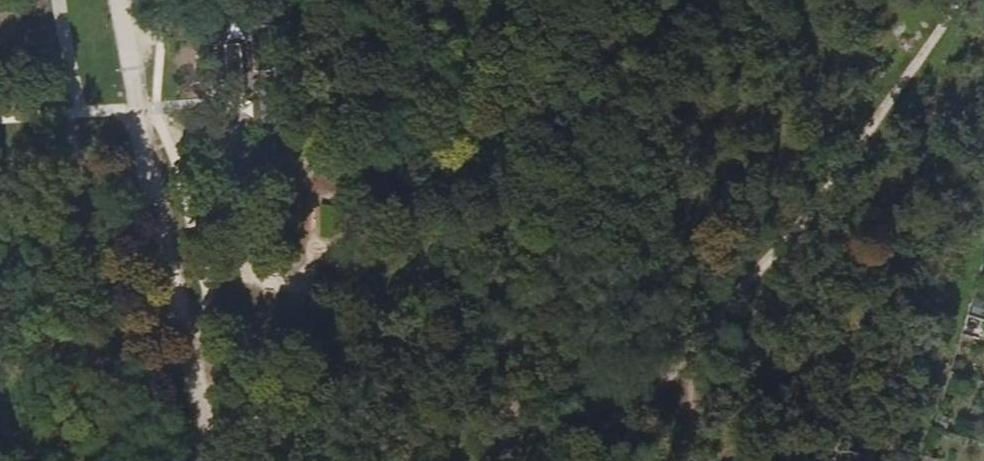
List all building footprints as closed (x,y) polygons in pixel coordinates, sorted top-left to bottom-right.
[(249,27),(253,73),(272,71),(268,26),(249,27)] [(222,98),(244,96),(240,44),(224,45),(224,46),(227,80),(221,81),(222,96),(222,98)] [(222,96),(221,81),(227,80),(224,46),(222,46),(216,96),(222,96)] [(274,89),(258,89),(260,124),(275,124),(274,89)] [(295,225),(284,225),(284,240),(296,239),(295,225)] [(972,298),(967,313),(983,318),(983,302),(972,298)] [(967,313),(961,333),(983,340),(983,318),(967,313)]
